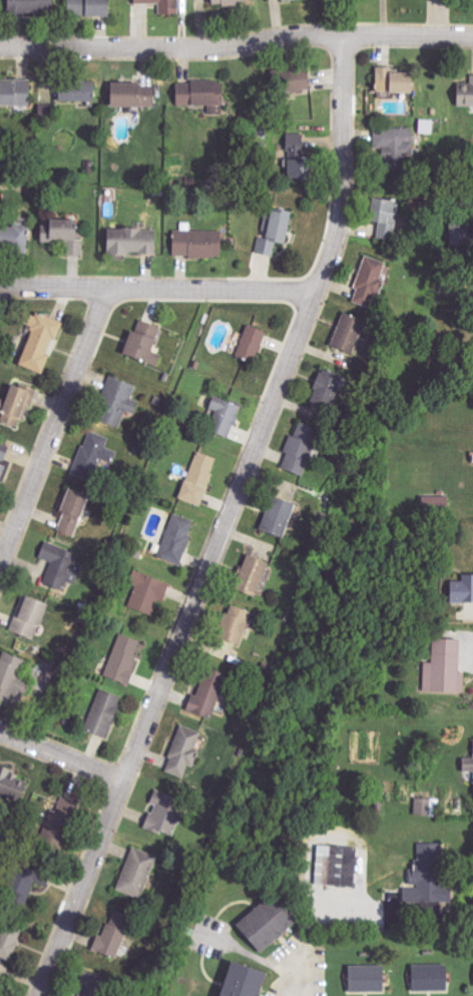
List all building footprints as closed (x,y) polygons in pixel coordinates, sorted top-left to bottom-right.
[(6,13),(52,14),(53,0),(7,0),(6,13)] [(108,16),(108,0),(66,0),(65,15),(108,16)] [(159,14),(177,14),(177,0),(133,0),(133,3),(159,3),(159,14)] [(389,72),(389,67),(376,67),(375,92),(409,93),(410,72),(389,72)] [(280,92),(307,90),(306,70),(278,71),(280,92)] [(471,75),(471,85),(461,85),(461,94),(456,94),(456,107),(472,107),(472,75),(471,75)] [(93,81),(59,79),(58,101),(92,102),(93,81)] [(29,106),(29,81),(0,81),(0,106),(29,106)] [(109,83),(108,106),(154,108),(155,85),(109,83)] [(177,106),(208,105),(209,114),(221,114),(220,83),(176,84),(177,106)] [(413,152),(413,128),(374,129),(374,153),(413,152)] [(305,180),(304,134),(286,135),(287,180),(305,180)] [(368,221),(379,223),(377,237),(393,240),(399,202),(372,198),(368,221)] [(270,209),(264,238),(259,237),(256,253),(273,257),(276,243),(286,245),(292,213),(270,209)] [(66,256),(83,256),(84,239),(77,239),(77,221),(47,221),(46,233),(40,233),(40,241),(66,242),(66,256)] [(465,245),(465,224),(451,224),(450,245),(465,245)] [(27,251),(29,228),(0,225),(0,249),(27,251)] [(106,229),(106,255),(156,255),(156,229),(106,229)] [(222,231),(186,230),(173,230),(173,256),(221,258),(222,231)] [(350,302),(371,309),(382,277),(388,279),(392,266),(365,257),(350,302)] [(61,323),(28,311),(22,325),(32,329),(19,365),(44,374),(51,355),(50,354),(61,323)] [(364,321),(343,313),(330,346),(351,354),(364,321)] [(160,327),(139,320),(135,332),(129,331),(121,355),(157,366),(161,354),(152,352),(160,327)] [(236,357),(256,362),(265,332),(246,326),(236,357)] [(332,405),(342,376),(322,369),(312,399),(332,405)] [(123,428),(135,384),(109,377),(97,421),(123,428)] [(21,428),(34,391),(11,383),(0,413),(0,421),(21,428)] [(230,438),(239,404),(212,397),(209,409),(214,411),(209,433),(230,438)] [(301,476),(317,428),(296,422),(281,469),(301,476)] [(73,475),(94,481),(100,459),(114,463),(117,451),(106,448),(109,437),(86,431),(73,475)] [(0,443),(0,478),(5,467),(2,465),(10,448),(0,443)] [(218,459),(197,451),(179,498),(199,506),(218,459)] [(58,532),(75,537),(87,494),(66,489),(60,512),(63,513),(58,532)] [(448,509),(447,497),(423,498),(424,510),(448,509)] [(261,532),(285,538),(292,503),(268,498),(261,532)] [(196,522),(174,513),(158,554),(180,563),(196,522)] [(44,584),(65,591),(68,580),(76,583),(82,564),(76,562),(78,554),(44,543),(39,558),(51,562),(44,584)] [(266,562),(244,556),(234,590),(256,596),(266,562)] [(129,608),(153,615),(158,599),(164,601),(169,583),(134,571),(130,584),(136,586),(129,608)] [(462,575),(462,582),(449,582),(449,603),(472,603),(472,575),(462,575)] [(47,604),(23,595),(10,632),(34,640),(47,604)] [(217,638),(239,645),(250,612),(228,605),(217,638)] [(128,685),(142,641),(119,634),(105,677),(128,685)] [(460,640),(432,639),(431,663),(424,663),(424,692),(465,693),(465,672),(459,672),(460,640)] [(0,653),(0,701),(15,705),(26,659),(0,653)] [(196,696),(191,694),(185,711),(210,720),(226,675),(206,668),(196,696)] [(107,739),(122,697),(100,689),(85,730),(107,739)] [(183,778),(187,765),(190,766),(201,732),(180,725),(164,772),(183,778)] [(462,759),(462,772),(472,771),(472,758),(462,759)] [(19,805),(27,776),(0,769),(0,799),(19,805)] [(144,827),(168,837),(183,801),(155,789),(149,804),(153,806),(144,827)] [(439,815),(439,800),(415,799),(415,815),(439,815)] [(68,818),(54,809),(41,828),(55,837),(68,818)] [(452,902),(451,886),(436,886),(436,844),(415,844),(415,889),(404,889),(404,902),(452,902)] [(357,848),(317,846),(316,886),(356,887),(357,848)] [(140,900),(157,857),(132,848),(116,891),(140,900)] [(25,906),(39,876),(16,865),(2,895),(25,906)] [(235,928),(261,955),(299,920),(274,892),(235,928)] [(133,918),(113,910),(96,952),(115,960),(133,918)] [(9,963),(24,928),(5,919),(0,930),(0,959),(9,963)] [(265,971),(228,961),(218,995),(258,995),(265,971)] [(412,992),(447,992),(446,965),(411,966),(412,992)] [(347,992),(382,993),(383,966),(348,966),(347,992)] [(99,992),(101,993),(105,979),(87,973),(80,995),(98,995),(99,992)]
